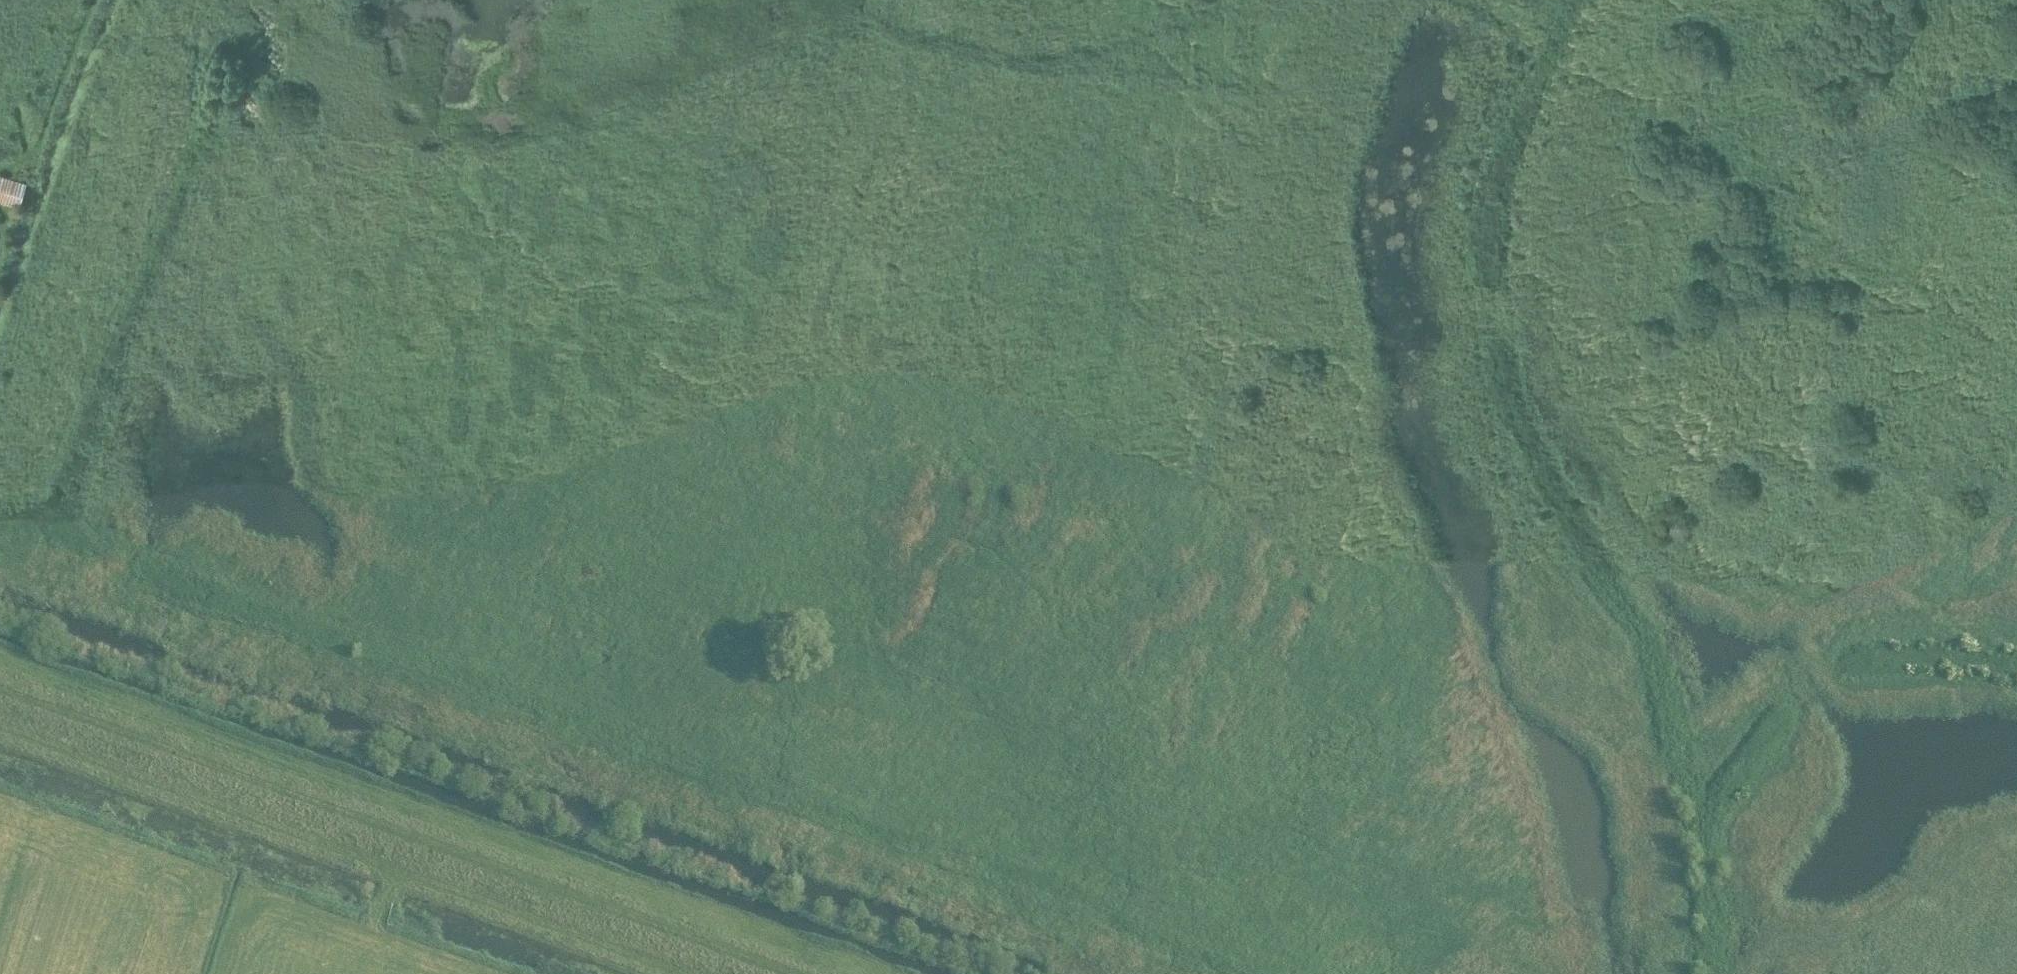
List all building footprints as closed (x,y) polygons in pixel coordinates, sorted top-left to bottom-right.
[(26,183),(0,175),(0,200),(19,206),(26,183)]
